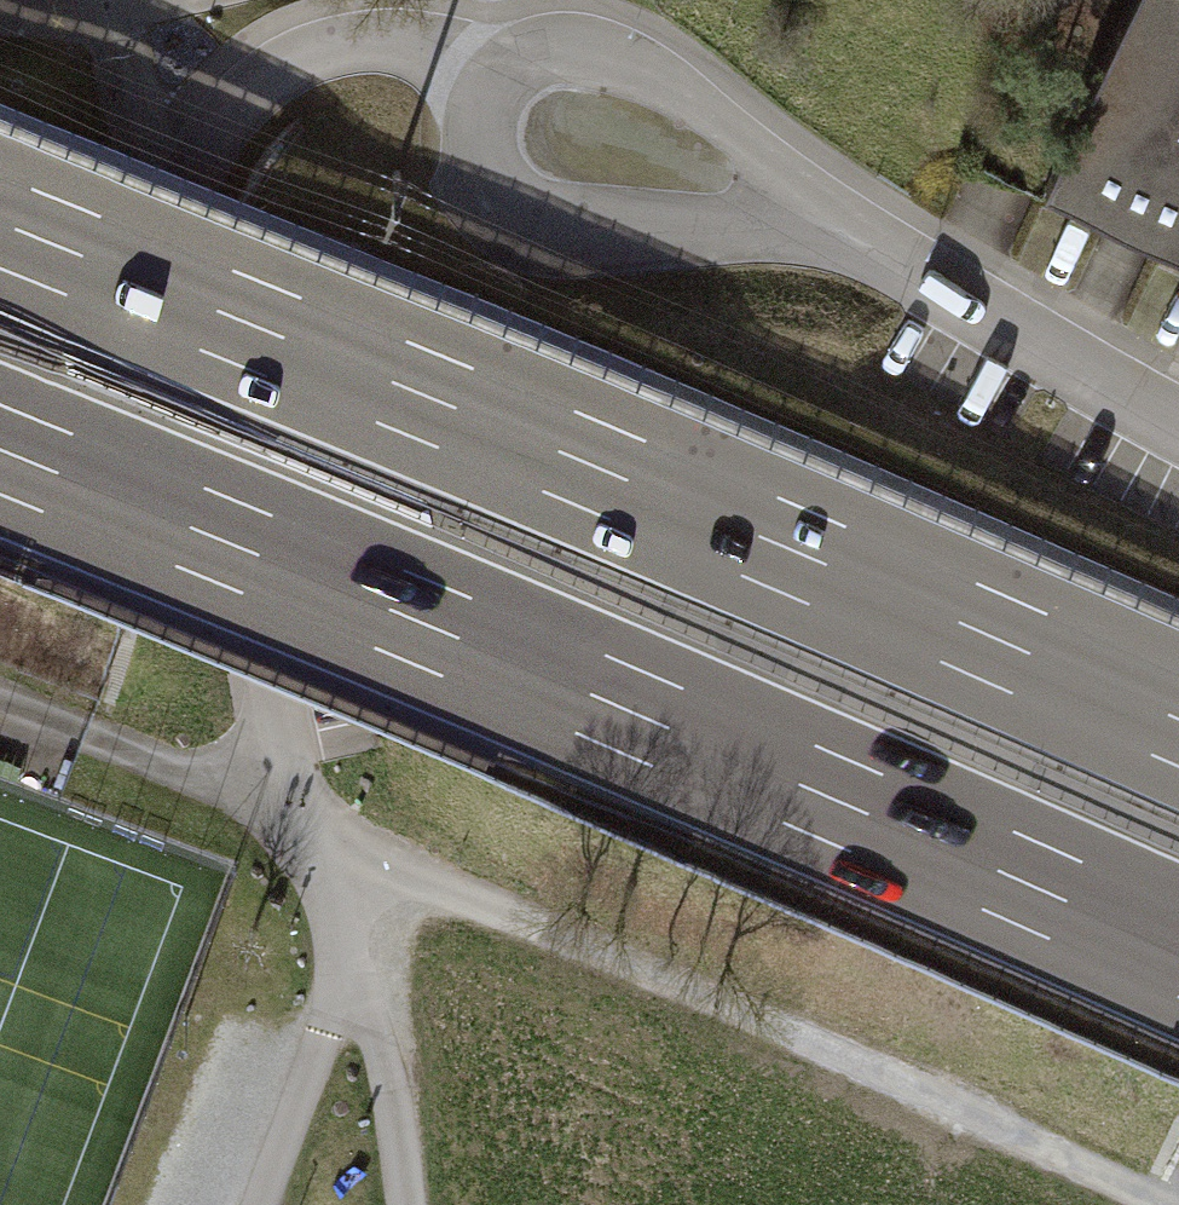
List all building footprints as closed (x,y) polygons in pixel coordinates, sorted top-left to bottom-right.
[(1045,180),(1178,245),(1178,0),(1133,0),(1045,180)]
